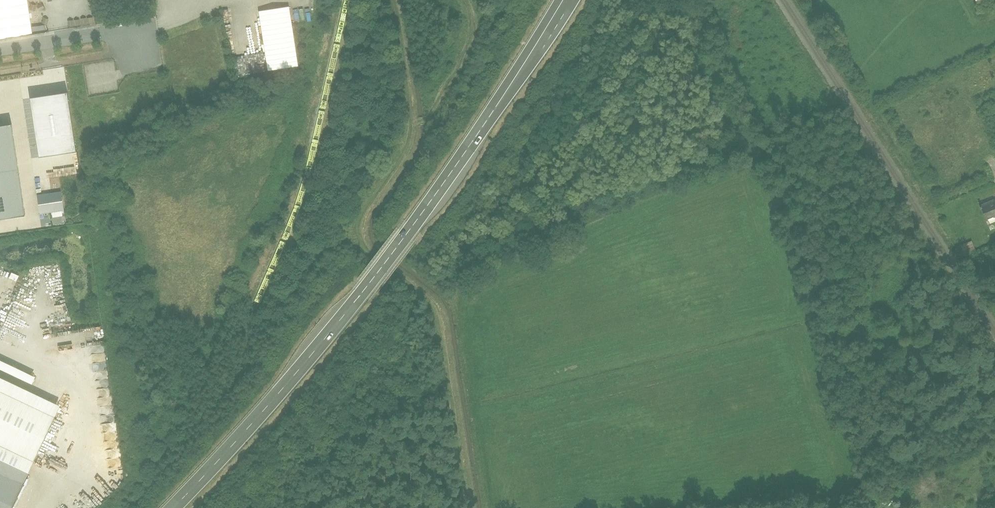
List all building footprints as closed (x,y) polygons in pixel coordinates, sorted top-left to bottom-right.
[(34,33),(28,0),(0,0),(0,39),(34,33)] [(300,68),(288,8),(258,14),(270,74),(300,68)] [(67,93),(31,99),(40,158),(76,153),(67,93)] [(27,216),(13,125),(0,127),(0,220),(27,216)] [(38,194),(40,214),(53,213),(53,217),(64,216),(62,192),(38,194)] [(981,206),(986,220),(994,216),(994,200),(981,206)] [(965,255),(976,251),(973,241),(962,245),(965,255)] [(58,401),(0,375),(0,507),(10,507),(58,401)]
